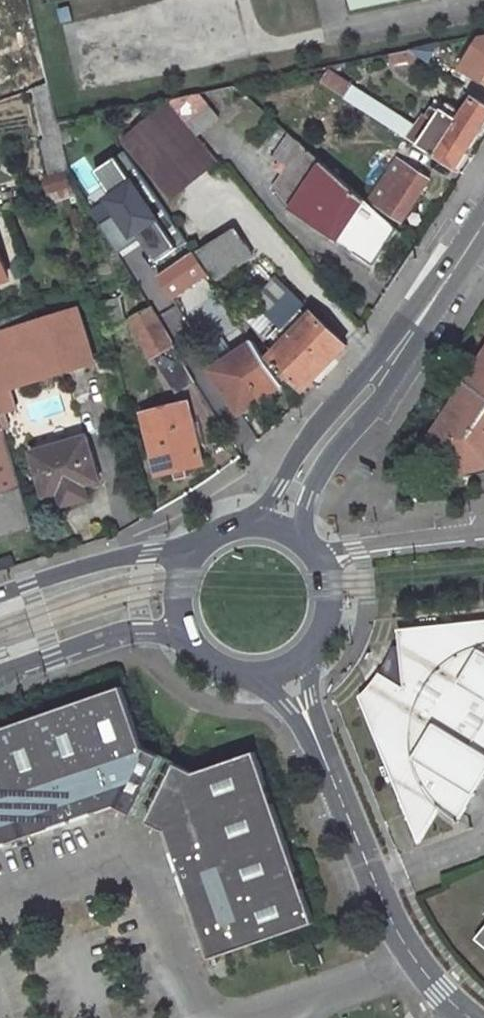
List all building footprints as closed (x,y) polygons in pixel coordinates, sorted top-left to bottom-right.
[(31,92),(35,91),(49,86),(29,0),(7,0),(31,92)] [(350,13),(413,0),(348,0),(350,13)] [(0,92),(0,105),(15,100),(14,97),(12,88),(0,92)] [(471,93),(457,115),(447,109),(424,147),(458,166),(483,127),(483,100),(471,93)] [(199,136),(219,119),(199,95),(169,102),(199,136)] [(157,112),(128,137),(176,194),(205,169),(157,112)] [(273,189),(288,209),(371,265),(397,227),(301,145),(273,189)] [(155,195),(140,204),(113,154),(81,171),(106,217),(99,221),(114,250),(135,239),(147,261),(181,243),(155,195)] [(397,160),(371,200),(402,220),(428,180),(397,160)] [(68,180),(49,187),(51,195),(71,189),(68,180)] [(71,189),(51,195),(53,198),(73,192),(71,189)] [(234,232),(200,254),(218,280),(251,257),(234,232)] [(185,261),(157,274),(165,290),(192,277),(185,261)] [(277,281),(252,304),(278,331),(298,312),(301,308),(277,281)] [(193,382),(149,309),(129,319),(149,357),(151,357),(174,393),(193,382)] [(269,359),(303,390),(344,347),(310,316),(306,320),(298,312),(278,331),(270,338),(279,348),(269,359)] [(76,313),(23,330),(33,363),(38,378),(90,364),(76,313)] [(0,332),(0,374),(33,363),(23,330),(21,325),(0,332)] [(250,342),(210,370),(239,413),(278,385),(250,342)] [(425,450),(466,477),(483,472),(483,361),(425,450)] [(186,405),(142,416),(157,477),(173,473),(175,483),(187,480),(185,470),(201,466),(195,442),(200,441),(196,425),(191,427),(186,405)] [(34,534),(0,427),(0,545),(34,534)] [(87,440),(32,456),(44,500),(58,496),(62,510),(88,503),(84,488),(99,484),(87,440)] [(398,631),(400,643),(402,660),(392,673),(381,666),(358,694),(417,847),(438,812),(457,823),(483,776),(483,754),(471,747),(480,732),(461,722),(468,708),(483,717),(483,623),(398,631)] [(392,673),(402,660),(400,643),(395,649),(381,666),(392,673)] [(128,808),(144,817),(146,818),(175,760),(157,751),(136,689),(0,739),(0,852),(128,808)] [(480,732),(483,724),(483,717),(468,708),(461,722),(480,732)] [(182,835),(223,964),(329,930),(269,754),(204,775),(187,766),(157,824),(182,835)]
